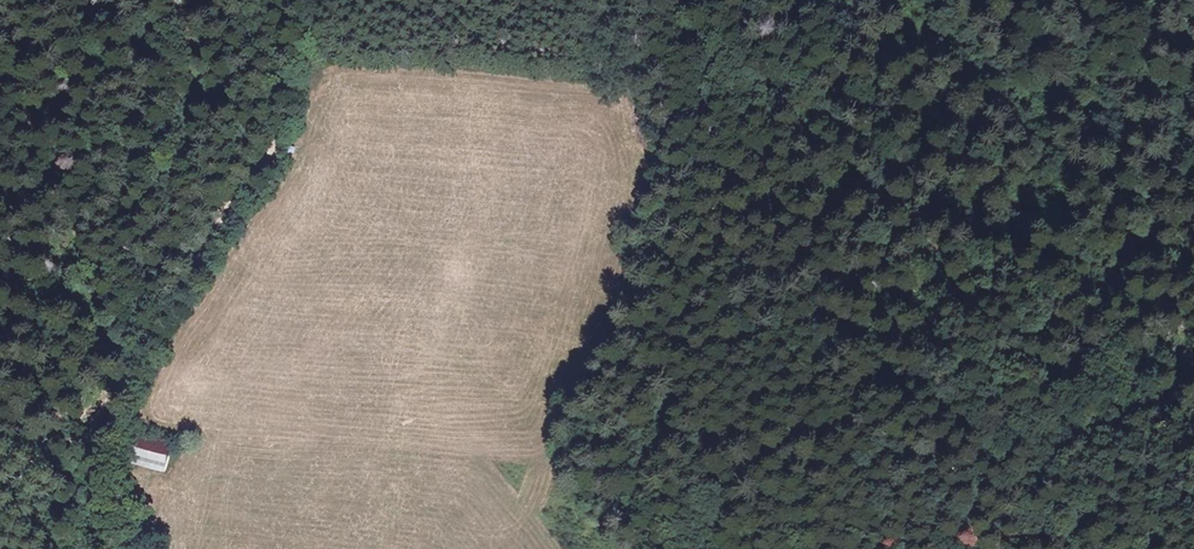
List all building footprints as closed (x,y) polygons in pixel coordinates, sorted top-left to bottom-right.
[(172,442),(138,433),(129,465),(163,474),(172,442)]
